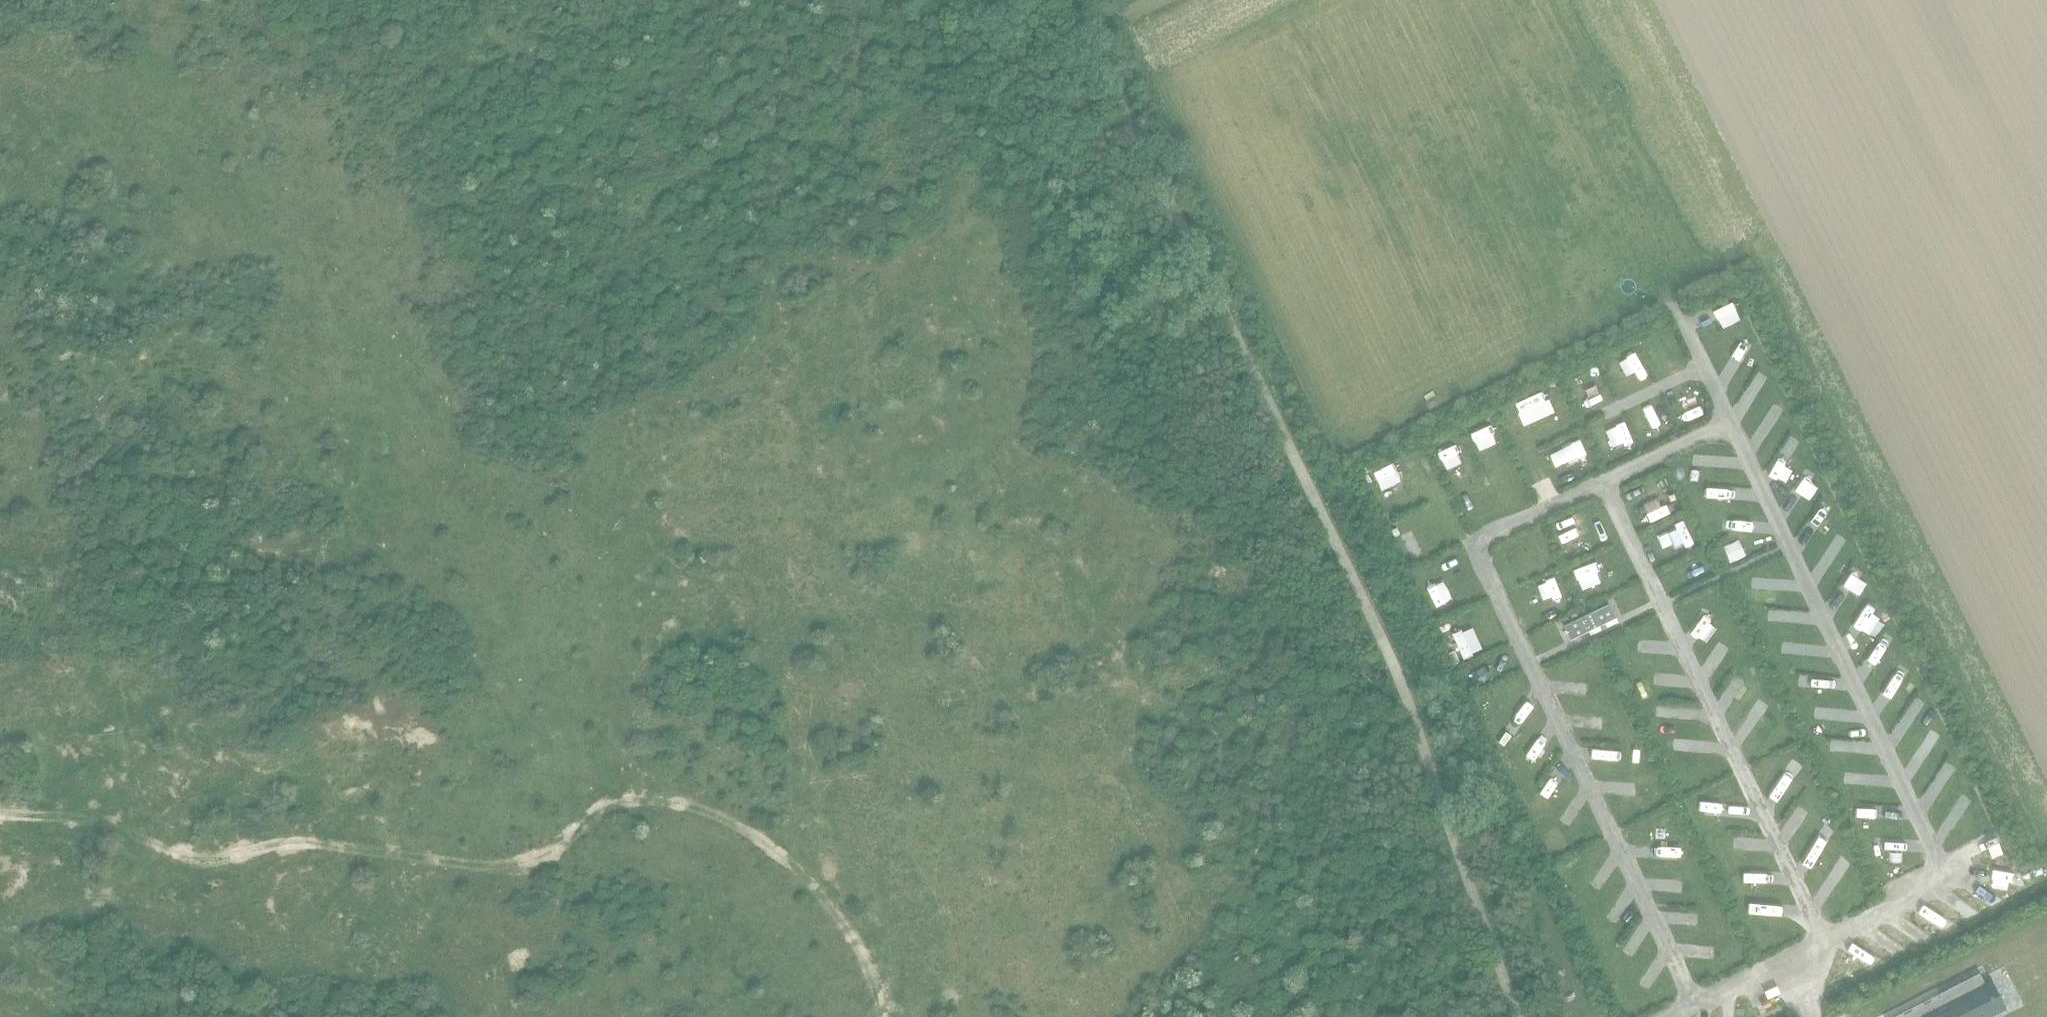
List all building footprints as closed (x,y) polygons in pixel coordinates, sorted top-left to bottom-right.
[(1586,614),(1563,625),(1569,639),(1592,628),(1615,617),(1608,603),(1586,614)] [(1891,1016),(1989,1016),(2001,1011),(1981,972),(1891,1016)]
